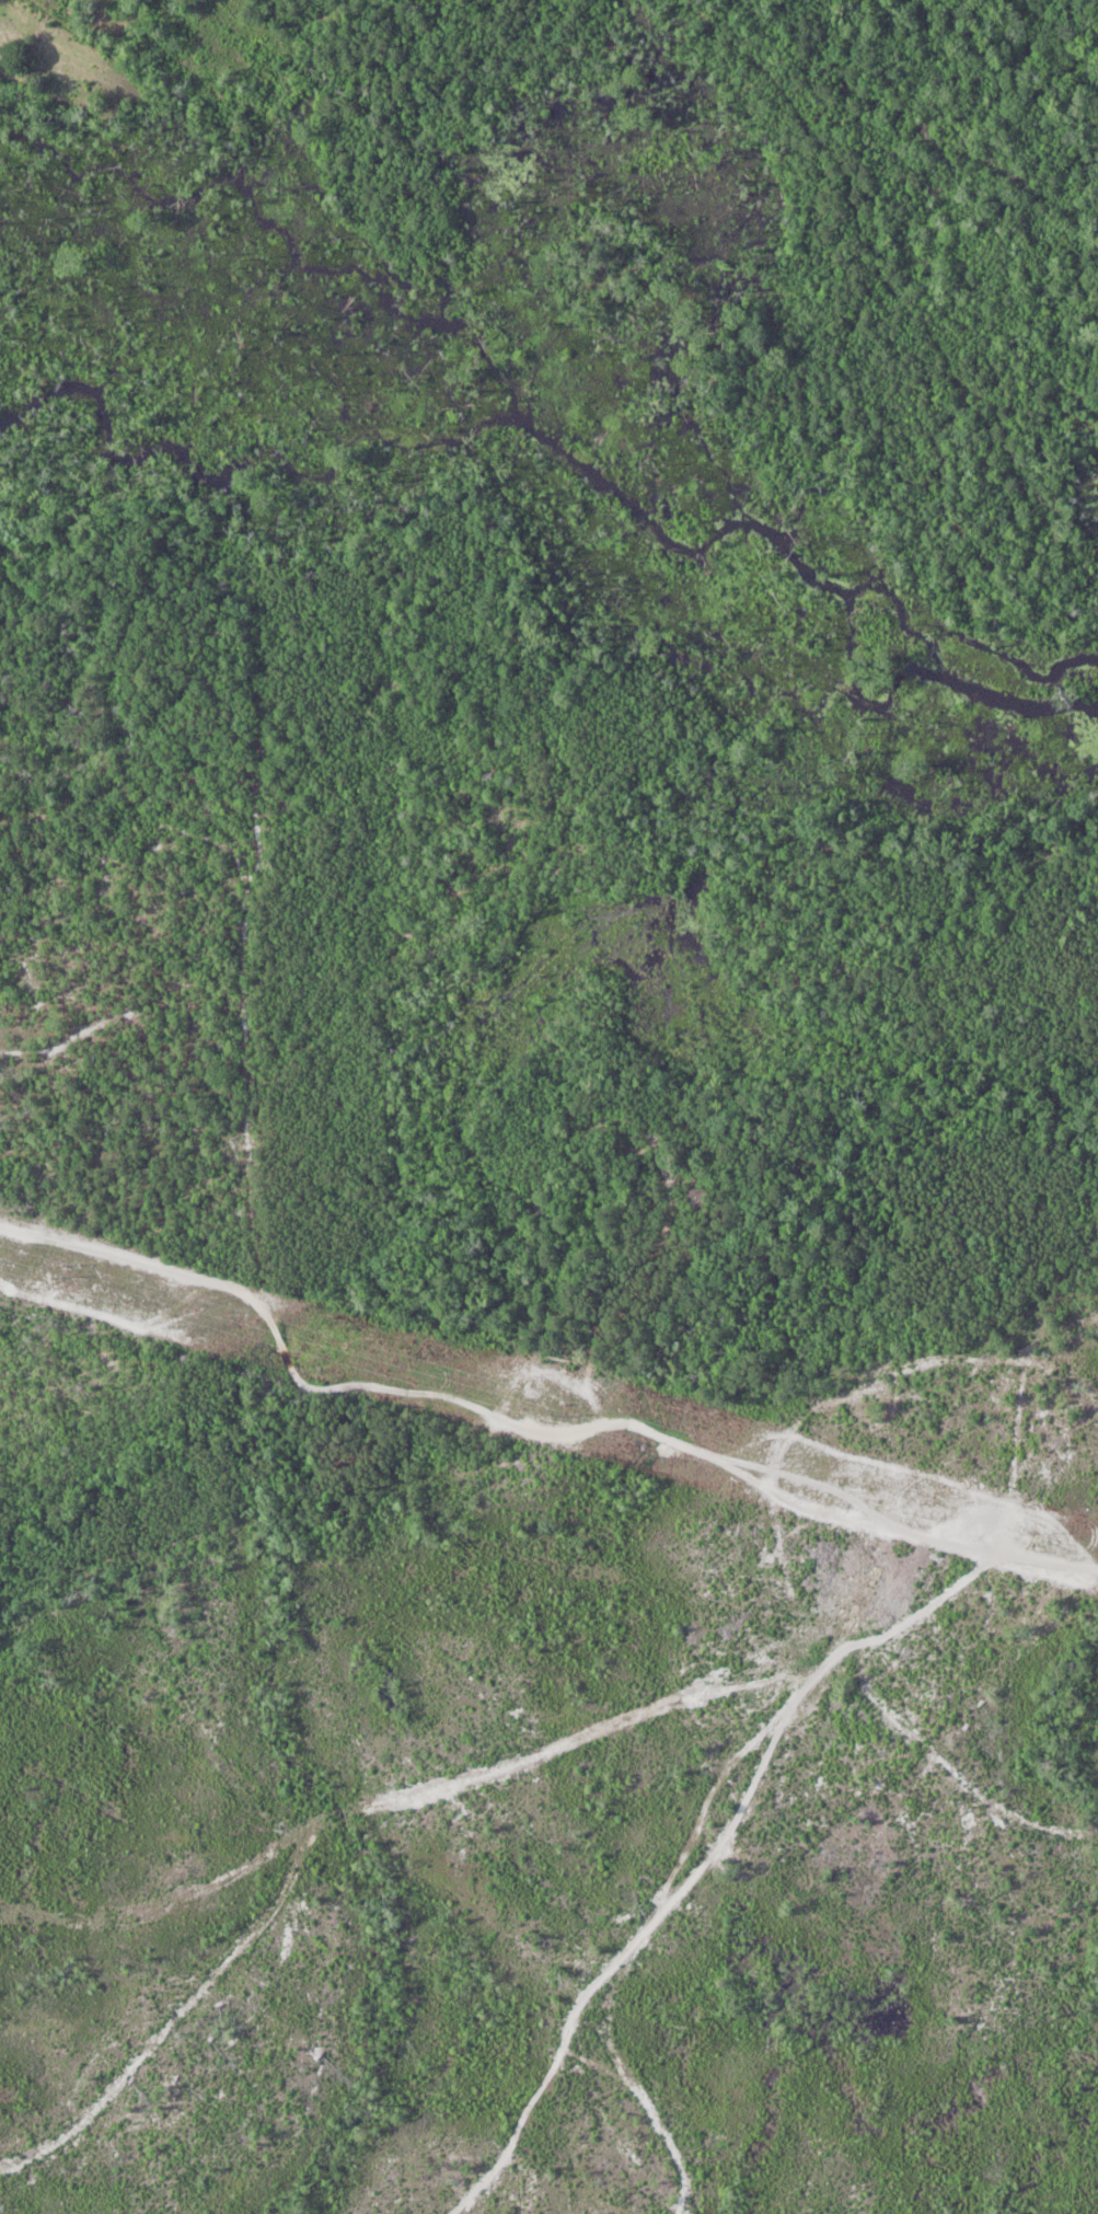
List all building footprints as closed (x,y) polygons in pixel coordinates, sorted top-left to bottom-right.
[(706,1210),(710,1190),(691,1187),(688,1207),(706,1210)]
